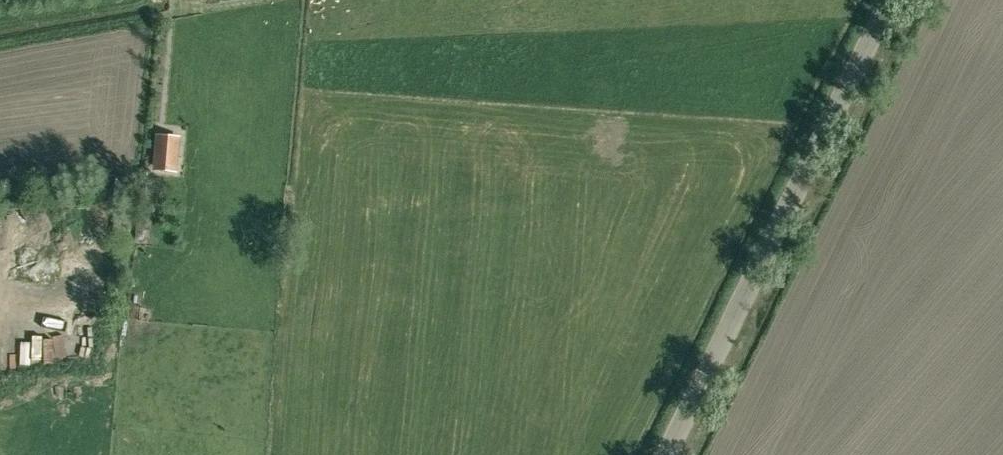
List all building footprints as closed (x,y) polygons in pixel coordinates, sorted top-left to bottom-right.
[(176,139),(158,137),(156,167),(173,169),(176,139)]
